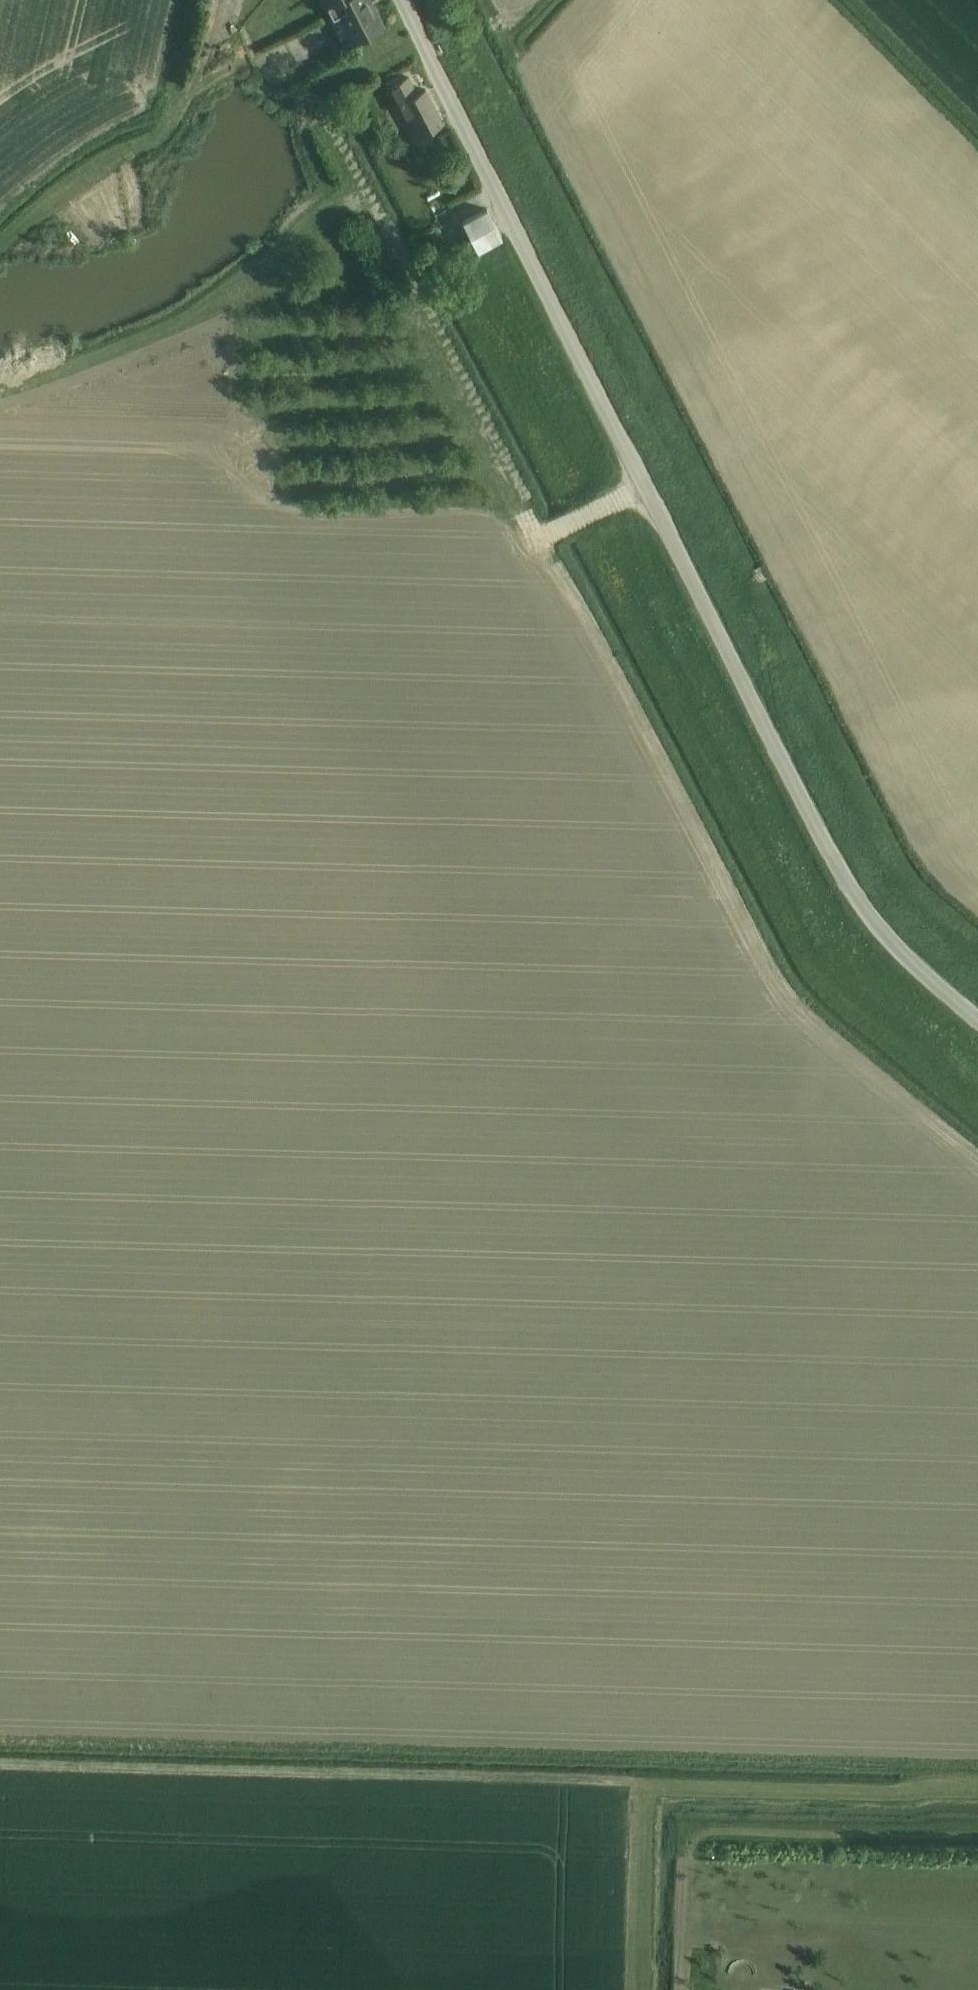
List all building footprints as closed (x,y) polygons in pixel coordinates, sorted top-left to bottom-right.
[(325,5),(328,4),(333,16),(338,13),(352,41),(384,25),(371,0),(323,0),(325,5)] [(413,136),(444,121),(428,88),(418,93),(410,76),(390,86),(413,136)] [(463,220),(477,248),(501,236),(487,208),(463,220)]
